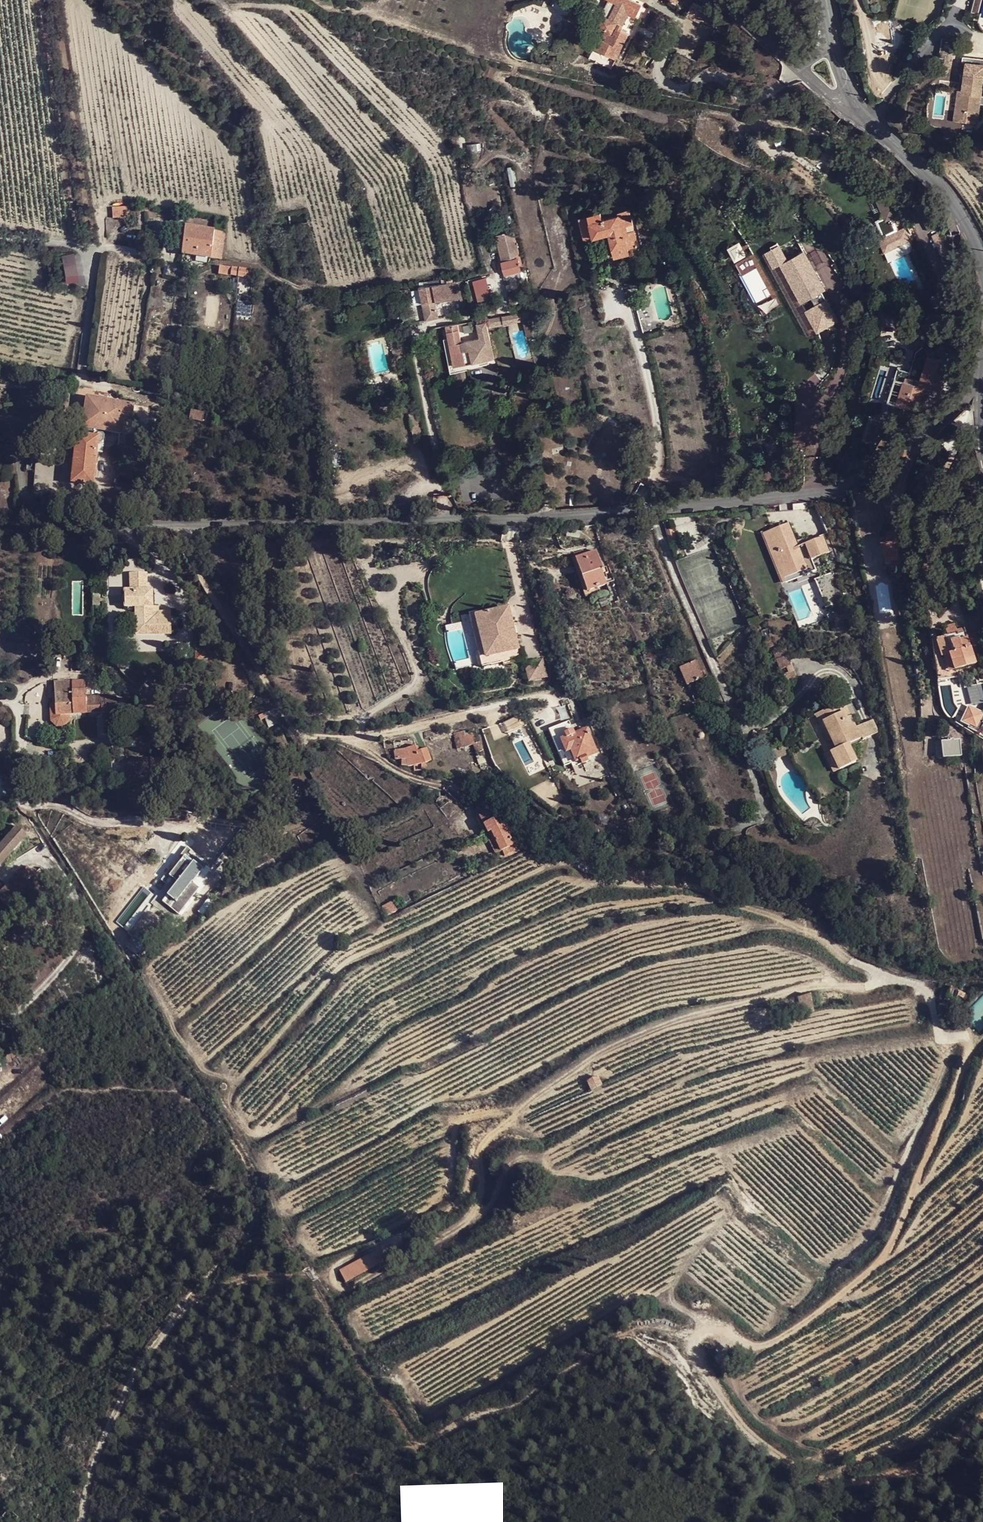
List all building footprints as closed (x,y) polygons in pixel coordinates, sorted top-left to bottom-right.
[(597,25),(605,29),(591,57),(611,67),(629,34),(621,30),(629,14),(636,18),(642,5),(636,3),(631,0),(610,0),(597,25)] [(966,63),(964,75),(976,75),(977,64),(966,63)] [(966,117),(973,118),(976,118),(979,103),(982,103),(982,96),(980,95),(982,78),(976,75),(964,75),(962,91),(961,96),(958,96),(955,110),(964,111),(963,117),(966,117)] [(965,122),(966,117),(963,117),(964,111),(955,110),(954,121),(965,122)] [(880,241),(886,252),(918,239),(911,224),(904,226),(906,230),(898,233),(892,218),(902,214),(894,194),(880,200),(886,217),(878,220),(885,238),(880,241)] [(113,220),(130,218),(130,207),(113,208),(113,220)] [(634,225),(630,210),(618,212),(620,216),(603,220),(601,212),(588,216),(594,237),(610,233),(615,257),(629,253),(628,248),(639,246),(635,230),(632,230),(631,226),(634,225)] [(183,254),(222,259),(225,232),(186,227),(183,254)] [(774,267),(778,264),(784,260),(789,256),(781,241),(765,250),(774,267)] [(789,256),(784,260),(804,298),(813,293),(819,301),(808,307),(819,326),(839,315),(823,287),(826,285),(806,247),(789,256)] [(943,262),(951,259),(949,251),(940,254),(943,262)] [(501,256),(503,263),(518,259),(516,252),(501,256)] [(73,253),(60,255),(63,277),(76,276),(73,253)] [(518,259),(503,263),(505,275),(521,271),(518,259)] [(784,260),(778,264),(798,301),(804,298),(784,260)] [(231,275),(231,277),(253,280),(255,271),(232,268),(231,271),(212,269),(211,276),(219,277),(219,274),(231,275)] [(523,278),(521,271),(505,275),(507,282),(523,278)] [(230,283),(231,277),(231,275),(219,274),(219,277),(219,281),(230,283)] [(472,280),(475,301),(490,299),(487,278),(472,280)] [(443,284),(442,280),(429,283),(430,286),(420,288),(427,320),(439,318),(436,302),(466,298),(463,281),(453,282),(453,280),(448,281),(448,283),(443,284)] [(638,310),(654,305),(650,290),(633,294),(638,310)] [(657,313),(654,305),(638,310),(640,318),(657,313)] [(808,307),(803,310),(814,330),(819,326),(808,307)] [(659,321),(657,313),(640,318),(642,326),(659,321)] [(526,330),(528,338),(540,335),(536,319),(524,322),(526,330)] [(661,330),(659,321),(642,326),(644,335),(661,330)] [(458,323),(446,326),(450,346),(452,353),(454,353),(458,372),(466,371),(462,351),(464,351),(470,350),(470,353),(473,363),(495,358),(486,322),(478,324),(481,338),(462,342),(458,323)] [(395,360),(405,359),(402,348),(399,336),(389,339),(395,360)] [(402,348),(405,359),(410,357),(407,346),(402,348)] [(903,380),(895,403),(917,411),(925,387),(928,388),(929,387),(932,377),(932,375),(934,370),(936,371),(940,360),(934,358),(935,354),(930,352),(929,356),(928,356),(919,385),(906,381),(903,380)] [(902,358),(896,378),(903,380),(906,381),(912,361),(902,358)] [(466,371),(458,372),(455,373),(457,386),(468,384),(466,371)] [(941,379),(932,377),(929,387),(938,389),(941,379)] [(888,401),(895,403),(903,380),(896,378),(888,401)] [(82,428),(90,429),(95,399),(87,397),(82,428)] [(95,430),(117,433),(120,413),(132,415),(134,404),(95,399),(90,429),(95,430)] [(204,422),(205,413),(191,410),(190,420),(204,422)] [(120,413),(117,433),(121,434),(123,434),(125,420),(131,421),(132,415),(120,413)] [(551,416),(554,426),(561,425),(558,414),(551,416)] [(97,453),(100,453),(103,454),(104,438),(102,435),(99,435),(96,437),(96,438),(77,436),(76,449),(74,449),(74,454),(75,455),(74,469),(72,469),(72,475),(73,475),(72,483),(94,486),(96,466),(97,453)] [(769,526),(780,522),(781,525),(786,523),(779,507),(764,513),(769,526)] [(797,546),(788,523),(768,531),(776,551),(772,552),(783,579),(806,569),(799,551),(797,546)] [(666,530),(669,542),(677,539),(674,528),(666,530)] [(776,551),(768,531),(761,534),(769,554),(772,552),(776,551)] [(829,553),(834,550),(828,534),(822,537),(829,553)] [(541,551),(555,547),(551,535),(537,536),(541,551)] [(832,562),(838,560),(834,550),(829,553),(822,537),(804,544),(806,549),(811,560),(825,554),(829,564),(832,562)] [(919,558),(917,545),(908,546),(910,560),(919,558)] [(556,556),(555,547),(541,551),(543,559),(556,556)] [(575,556),(575,558),(584,555),(583,550),(574,554),(575,556)] [(584,555),(575,558),(587,590),(597,586),(606,583),(603,574),(606,573),(609,572),(606,567),(603,568),(596,551),(584,555)] [(779,580),(783,579),(772,552),(769,554),(779,580)] [(587,590),(575,558),(575,556),(571,558),(586,596),(599,591),(597,586),(587,590)] [(846,597),(832,562),(829,564),(832,572),(828,574),(839,601),(846,597)] [(808,573),(806,569),(783,579),(779,580),(780,584),(808,573)] [(827,606),(839,601),(828,574),(816,579),(827,606)] [(170,612),(160,613),(152,613),(152,606),(152,591),(125,591),(126,608),(136,607),(137,634),(171,633),(170,612)] [(606,597),(599,600),(602,607),(609,604),(606,597)] [(479,616),(477,616),(487,658),(489,657),(491,667),(503,664),(504,666),(526,660),(523,649),(519,650),(516,637),(513,638),(510,624),(513,624),(509,608),(479,616)] [(477,616),(479,616),(478,613),(469,615),(482,668),(491,667),(489,657),(487,658),(477,616)] [(462,623),(447,626),(448,629),(449,633),(464,630),(462,623)] [(945,627),(948,635),(958,632),(957,630),(955,623),(945,627)] [(948,635),(945,636),(955,670),(976,662),(970,646),(966,634),(965,630),(958,632),(948,635)] [(975,631),(966,634),(970,646),(979,643),(975,631)] [(945,636),(936,639),(941,656),(944,656),(949,671),(955,670),(945,636)] [(770,639),(763,642),(766,649),(773,646),(770,639)] [(936,639),(932,641),(937,680),(947,678),(941,656),(936,639)] [(774,653),(776,659),(788,655),(785,649),(774,653)] [(205,652),(205,659),(225,659),(225,651),(205,652)] [(788,655),(776,659),(785,683),(791,681),(794,686),(799,684),(793,669),(789,661),(788,655)] [(456,666),(458,670),(473,666),(471,660),(456,663),(456,666)] [(543,660),(526,664),(530,680),(547,677),(543,660)] [(687,685),(703,677),(696,660),(680,667),(687,685)] [(84,680),(54,682),(55,704),(50,704),(51,721),(57,726),(65,726),(69,720),(69,715),(117,711),(116,695),(86,697),(84,680)] [(791,681),(785,683),(788,689),(794,686),(791,681)] [(842,702),(825,710),(829,718),(823,721),(832,740),(836,749),(830,752),(839,770),(856,762),(848,747),(861,741),(860,739),(862,738),(863,739),(867,737),(861,725),(854,728),(848,717),(849,716),(842,702)] [(962,721),(969,725),(970,722),(975,724),(981,713),(969,707),(962,721)] [(263,713),(266,718),(269,727),(280,722),(273,709),(263,713)] [(829,718),(825,710),(815,715),(828,741),(832,740),(823,721),(829,718)] [(969,725),(968,727),(978,733),(982,723),(982,711),(981,713),(975,724),(970,722),(969,725)] [(871,720),(861,725),(867,737),(878,732),(871,720)] [(572,730),(565,733),(566,737),(561,740),(566,752),(570,750),(575,762),(580,760),(582,764),(589,761),(587,757),(597,753),(587,729),(574,734),(572,730)] [(462,731),(458,733),(463,747),(473,744),(475,743),(472,734),(469,734),(464,736),(462,731)] [(463,747),(458,733),(453,734),(458,749),(463,747)] [(943,741),(944,758),(962,755),(959,740),(943,741)] [(480,742),(475,743),(473,744),(476,753),(484,750),(480,742)] [(421,764),(426,763),(432,761),(427,748),(418,751),(416,745),(405,749),(394,750),(395,760),(401,760),(402,766),(408,766),(414,766),(415,770),(422,769),(422,768),(421,764)] [(785,745),(769,752),(773,761),(789,753),(785,745)] [(834,772),(839,770),(830,752),(826,754),(834,772)] [(491,831),(501,850),(502,850),(504,855),(515,849),(508,836),(511,834),(512,835),(517,830),(513,827),(510,829),(508,826),(505,827),(500,819),(486,812),(477,817),(485,833),(487,832),(491,831)] [(26,836),(15,825),(0,841),(0,865),(0,864),(26,836)] [(496,854),(501,850),(491,831),(487,832),(491,839),(489,841),(496,854)] [(31,841),(26,836),(0,864),(6,869),(31,841)] [(526,836),(527,848),(538,843),(526,836)] [(172,862),(174,864),(188,846),(192,850),(193,848),(187,843),(172,862)] [(188,846),(174,864),(161,879),(166,883),(162,888),(168,894),(162,901),(179,914),(200,888),(193,882),(198,875),(209,863),(192,850),(188,846)] [(206,881),(198,875),(193,882),(200,888),(206,881)] [(392,903),(383,907),(387,915),(396,910),(392,903)] [(134,936),(128,943),(143,954),(148,947),(134,936)] [(949,997),(956,1000),(962,991),(952,987),(949,997)] [(810,993),(798,996),(802,1013),(814,1009),(810,993)] [(598,1077),(587,1083),(591,1091),(603,1086),(602,1085),(598,1077)] [(386,1247),(340,1271),(346,1281),(392,1258),(386,1247)]
